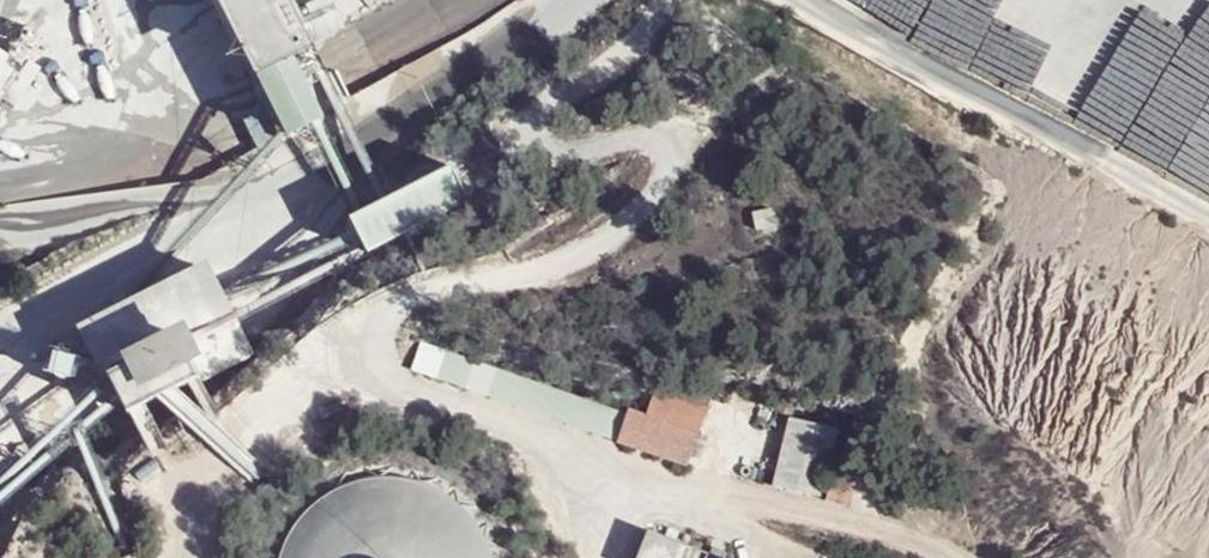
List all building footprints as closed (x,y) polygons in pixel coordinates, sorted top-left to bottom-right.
[(284,139),(322,119),(262,0),(215,0),(284,139)] [(0,22),(0,60),(15,31),(0,22)] [(344,219),(363,252),(461,196),(442,162),(344,219)] [(247,349),(202,257),(75,321),(123,412),(247,349)] [(442,350),(432,379),(612,440),(622,411),(442,350)] [(622,411),(612,440),(690,467),(714,396),(677,382),(671,398),(658,395),(649,420),(622,411)] [(833,432),(782,420),(767,487),(819,498),(833,432)] [(863,469),(840,459),(826,501),(848,509),(863,469)] [(637,557),(707,557),(710,552),(649,528),(637,557)] [(481,552),(461,542),(439,537),(416,537),(394,541),(374,550),(362,557),(489,557),(481,552)]
